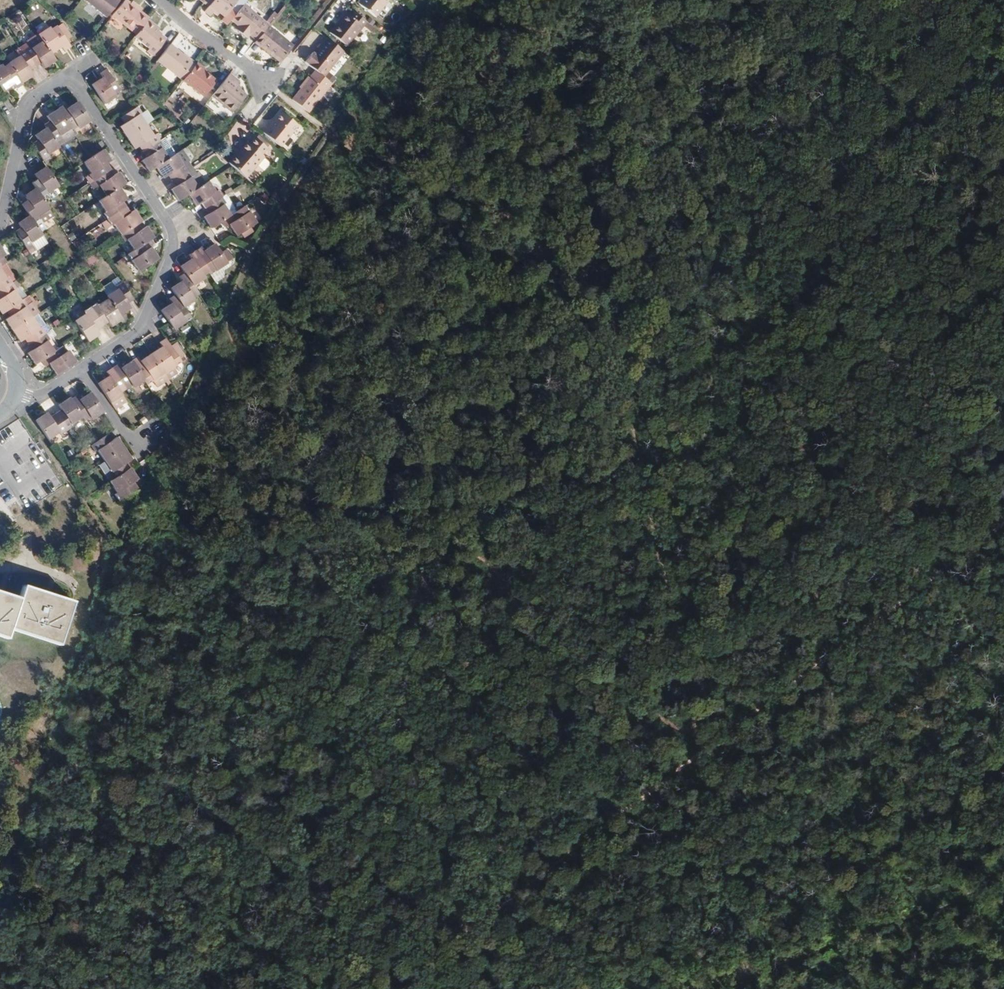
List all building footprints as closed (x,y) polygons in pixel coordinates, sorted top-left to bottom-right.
[(80,2),(105,24),(122,5),(117,0),(113,0),(110,2),(108,0),(82,0),(80,2)] [(199,3),(196,6),(201,11),(211,0),(196,0),(199,3)] [(226,0),(221,0),(206,20),(211,24),(217,18),(225,24),(237,9),(226,0)] [(364,13),(380,26),(398,5),(392,0),(375,0),(364,13)] [(113,23),(134,42),(147,28),(126,9),(113,23)] [(263,27),(245,13),(234,28),(245,36),(242,41),(248,46),(263,27)] [(332,40),(349,54),(369,28),(359,20),(354,26),(349,21),(332,40)] [(66,46),(52,23),(41,30),(43,33),(36,37),(52,62),(59,57),(56,52),(66,46)] [(293,45),(268,24),(253,43),(278,63),(293,45)] [(147,28),(134,42),(154,60),(166,45),(147,28)] [(52,62),(36,37),(19,49),(23,54),(33,70),(40,66),(43,72),(54,65),(52,62)] [(320,80),(334,92),(355,66),(333,50),(314,76),(320,80)] [(171,53),(158,67),(178,85),(191,70),(171,53)] [(17,61),(6,68),(19,87),(32,79),(28,74),(33,70),(23,54),(16,59),(17,61)] [(6,68),(0,72),(0,93),(2,96),(12,89),(15,93),(20,90),(19,87),(6,68)] [(102,79),(92,85),(104,107),(115,101),(113,97),(120,94),(109,72),(101,76),(102,79)] [(195,74),(183,88),(202,105),(214,90),(195,74)] [(300,105),(315,117),(334,92),(320,80),(300,105)] [(229,83),(212,105),(233,122),(245,107),(235,99),(240,92),(229,83)] [(63,107),(58,110),(70,131),(76,127),(79,132),(90,125),(78,105),(66,112),(63,107)] [(70,131),(58,110),(45,118),(50,127),(46,129),(55,145),(61,141),(59,138),(70,131)] [(127,142),(146,131),(139,120),(142,118),(137,110),(121,120),(127,128),(121,132),(127,142)] [(271,121),(264,114),(255,123),(262,130),(271,121)] [(267,138),(286,155),(303,136),(287,122),(275,135),(270,134),(267,138)] [(32,138),(37,146),(32,149),(42,166),(50,162),(47,157),(59,150),(55,145),(46,129),(32,138)] [(143,153),(158,143),(155,138),(152,140),(146,131),(127,142),(134,153),(141,149),(143,153)] [(154,169),(166,161),(161,153),(164,151),(158,143),(143,153),(147,160),(140,164),(147,174),(154,169)] [(248,152),(230,173),(247,188),(266,167),(263,163),(269,157),(258,148),(252,155),(248,152)] [(85,180),(89,186),(107,174),(104,169),(109,165),(102,154),(81,167),(88,178),(85,180)] [(171,181),(188,171),(185,166),(181,168),(173,157),(166,161),(154,169),(161,179),(167,175),(171,181)] [(34,176),(39,184),(34,188),(35,190),(43,202),(51,197),(49,193),(57,188),(45,169),(34,176)] [(187,196),(197,190),(193,183),(195,182),(188,171),(171,181),(177,190),(170,195),(175,203),(187,196)] [(107,174),(89,186),(92,191),(94,190),(102,202),(118,192),(124,189),(116,176),(110,180),(107,174)] [(206,209),(221,200),(216,192),(214,193),(208,183),(197,190),(187,196),(194,206),(201,202),(206,209)] [(29,204),(24,208),(30,217),(34,224),(41,220),(39,216),(48,211),(43,202),(35,190),(25,197),(29,204)] [(103,217),(105,221),(123,210),(120,204),(124,201),(118,192),(102,202),(98,205),(105,216),(103,217)] [(220,224),(231,216),(221,200),(206,209),(209,215),(203,219),(210,230),(220,224)] [(256,227),(244,208),(231,216),(220,224),(225,231),(229,229),(236,240),(256,227)] [(123,210),(105,221),(109,227),(111,226),(118,237),(133,228),(140,223),(132,212),(127,215),(123,210)] [(34,224),(30,217),(19,224),(22,230),(17,233),(25,246),(41,235),(34,224)] [(125,240),(132,252),(147,242),(152,239),(144,226),(135,232),(133,228),(118,237),(121,243),(125,240)] [(132,252),(124,257),(135,273),(153,262),(146,250),(151,248),(147,242),(132,252)] [(201,250),(194,254),(209,277),(212,274),(214,277),(226,270),(212,249),(203,254),(201,250)] [(180,270),(184,277),(193,291),(205,284),(203,280),(209,277),(194,254),(188,258),(191,263),(180,270)] [(84,260),(89,267),(97,262),(92,255),(84,260)] [(9,281),(7,276),(11,273),(5,263),(0,266),(0,287),(9,281)] [(169,291),(174,298),(182,311),(193,304),(191,300),(197,296),(193,291),(184,277),(178,281),(180,284),(169,291)] [(3,307),(17,299),(10,288),(13,286),(9,281),(0,287),(0,309),(3,307)] [(113,289),(115,293),(105,299),(119,320),(129,313),(124,306),(131,302),(120,285),(113,289)] [(0,316),(7,327),(27,314),(21,304),(25,302),(21,296),(17,299),(3,307),(7,312),(0,316)] [(182,311),(174,298),(168,302),(170,306),(160,312),(172,333),(189,322),(182,311)] [(95,307),(90,311),(100,328),(105,325),(109,331),(120,324),(107,304),(97,310),(95,307)] [(83,315),(86,319),(76,325),(88,344),(99,337),(95,331),(100,328),(90,311),(83,315)] [(27,314),(7,327),(13,336),(21,331),(24,336),(40,326),(37,321),(33,323),(27,314)] [(46,344),(41,336),(45,334),(40,326),(24,336),(28,343),(21,347),(27,356),(32,353),(46,344)] [(37,362),(41,359),(45,366),(64,354),(59,345),(57,346),(53,340),(46,344),(32,353),(37,362)] [(164,349),(153,356),(166,377),(184,365),(169,341),(162,345),(164,349)] [(166,377),(153,356),(140,364),(138,360),(132,364),(144,385),(147,388),(166,377)] [(117,368),(112,371),(125,392),(131,389),(133,392),(144,385),(132,364),(119,372),(117,368)] [(125,392),(112,371),(106,375),(108,379),(98,386),(111,407),(121,400),(118,396),(125,392)] [(67,403),(79,422),(81,425),(90,419),(92,422),(101,416),(88,397),(76,404),(73,399),(67,403)] [(65,412),(55,418),(65,435),(70,432),(68,429),(79,422),(67,403),(62,406),(65,412)] [(65,435),(55,418),(49,422),(45,415),(35,422),(48,442),(59,435),(61,437),(65,435)] [(95,450),(103,463),(123,451),(115,439),(108,443),(105,438),(90,448),(92,452),(95,450)] [(123,451),(103,463),(110,475),(107,476),(110,481),(126,471),(120,460),(126,456),(123,451)] [(110,481),(108,483),(114,493),(112,495),(116,502),(133,492),(129,485),(135,481),(128,470),(126,471),(110,481)] [(23,588),(19,601),(0,595),(0,639),(5,641),(10,629),(57,644),(70,603),(23,588)]
